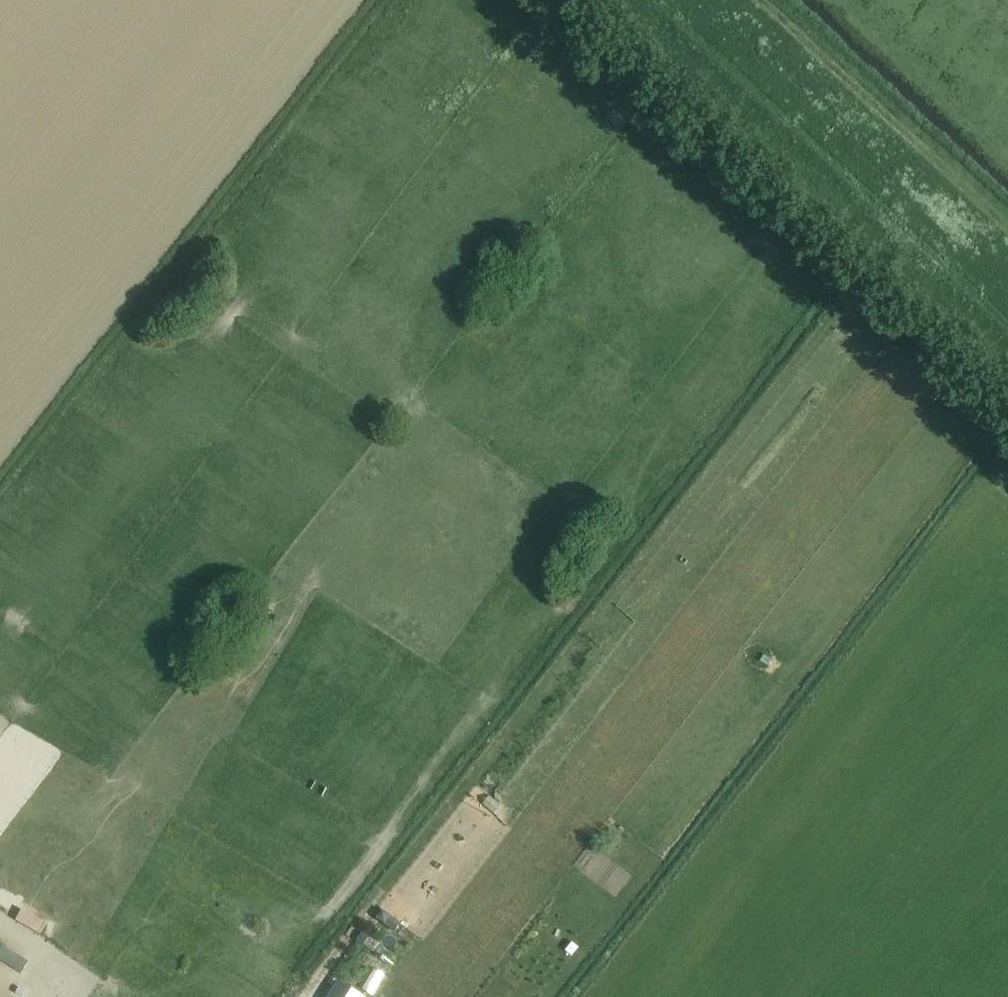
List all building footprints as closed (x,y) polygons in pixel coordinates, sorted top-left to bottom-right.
[(5,965),(20,974),(26,964),(0,948),(0,961),(5,965)] [(338,983),(330,996),(361,996),(338,983)]
